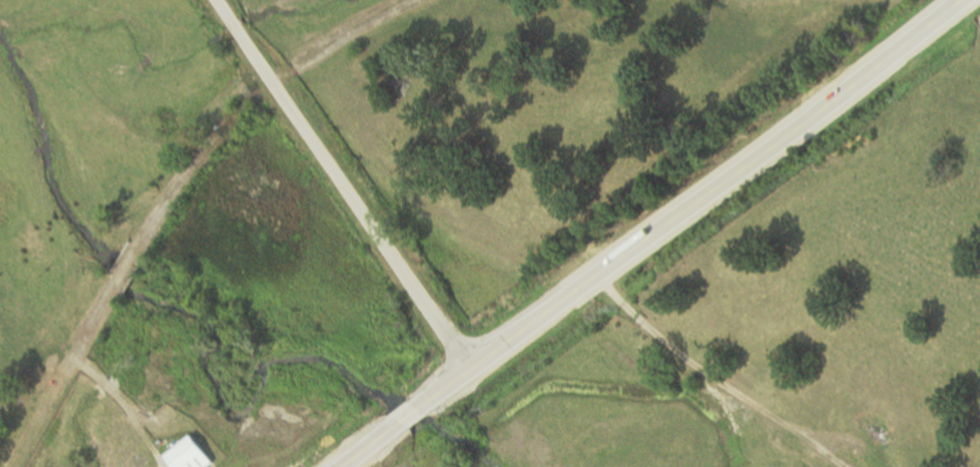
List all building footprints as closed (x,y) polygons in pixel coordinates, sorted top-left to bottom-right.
[(210,465),(208,466),(171,466),(163,457),(189,438),(210,465)]
